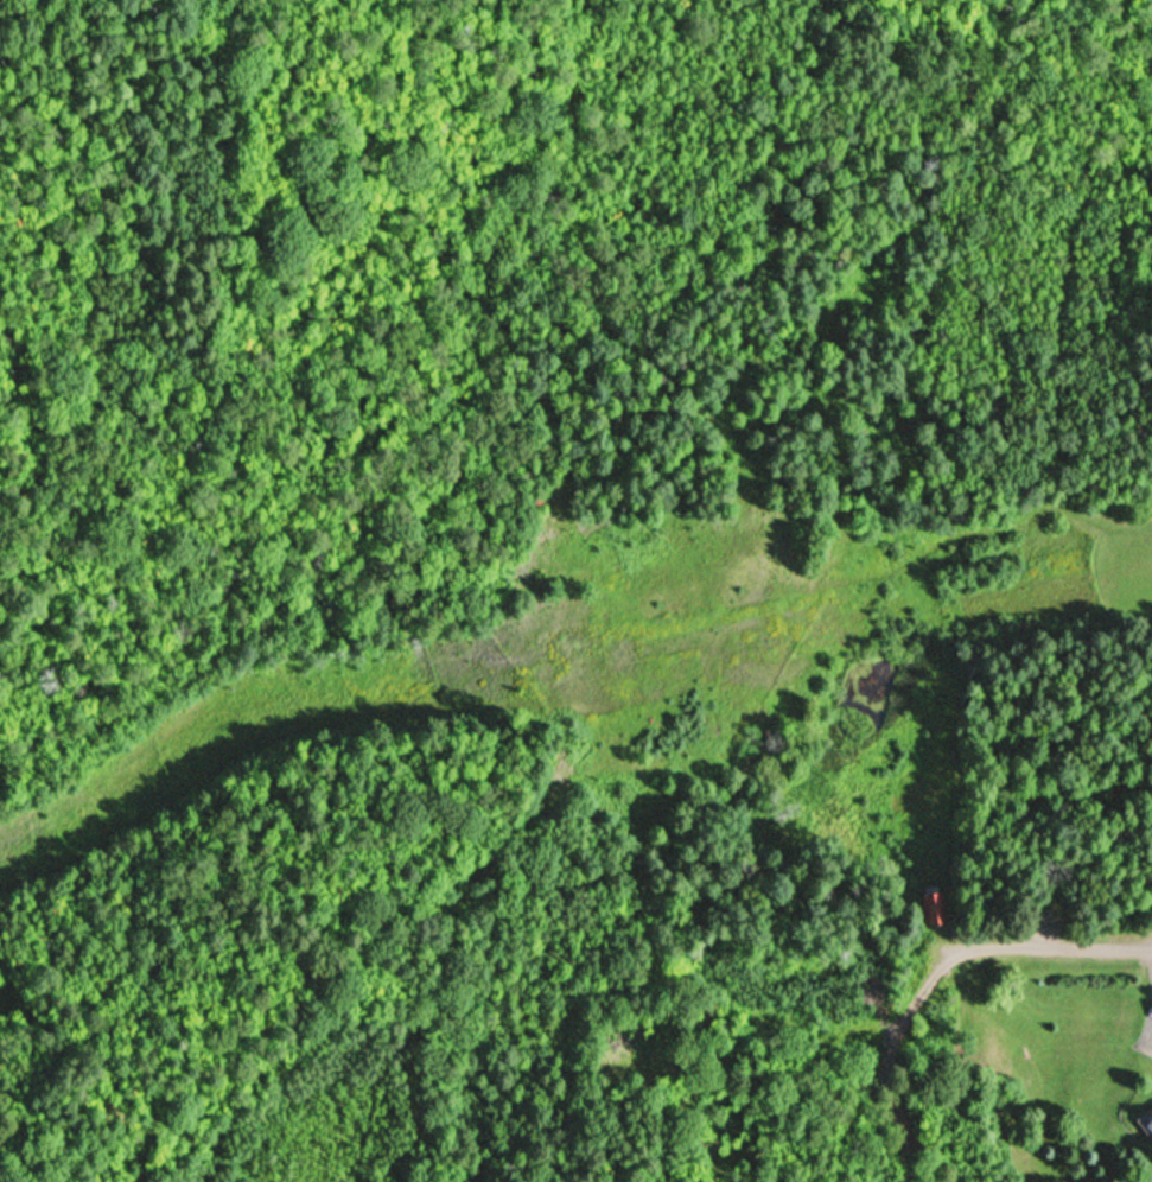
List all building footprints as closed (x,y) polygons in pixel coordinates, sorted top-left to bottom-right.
[(943,891),(922,893),(925,926),(946,924),(943,891)] [(1137,1123),(1151,1147),(1151,1113),(1137,1123)]
